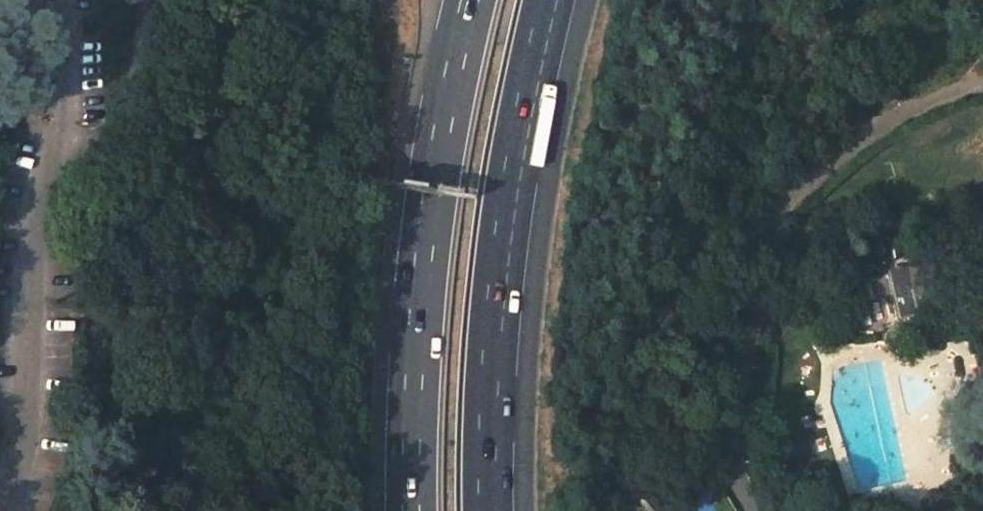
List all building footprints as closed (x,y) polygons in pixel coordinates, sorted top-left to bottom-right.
[(880,271),(891,318),(920,312),(909,264),(880,271)]
